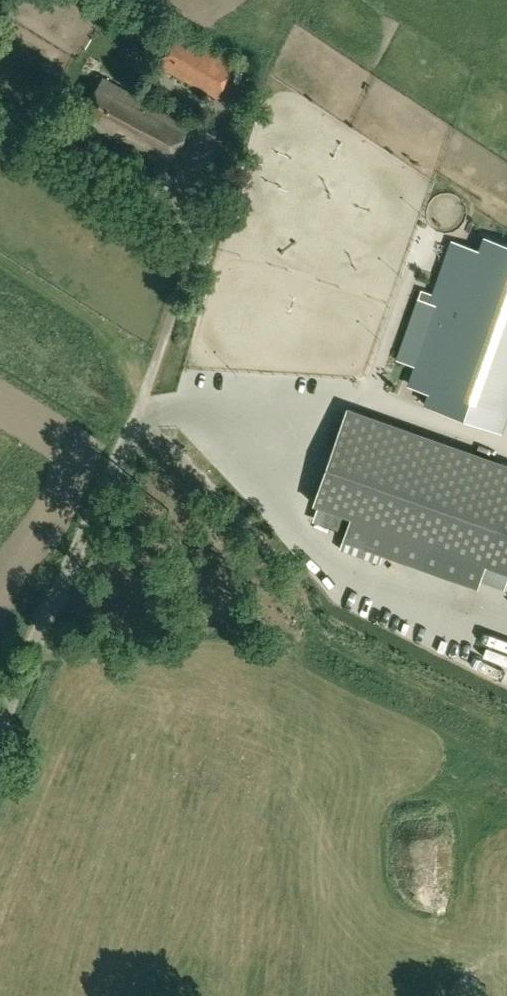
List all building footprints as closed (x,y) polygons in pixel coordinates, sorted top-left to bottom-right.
[(216,96),(234,64),(174,31),(157,63),(216,96)] [(168,167),(190,125),(102,78),(80,119),(168,167)] [(409,381),(411,386),(430,392),(425,405),(500,431),(506,412),(506,245),(485,237),(480,250),(451,240),(432,294),(421,290),(418,299),(436,305),(415,366),(409,381)] [(313,503),(327,508),(351,517),(426,544),(418,566),(475,587),(478,580),(484,564),(506,573),(506,465),(347,408),(313,503)] [(407,814),(405,894),(460,895),(462,815),(407,814)]
